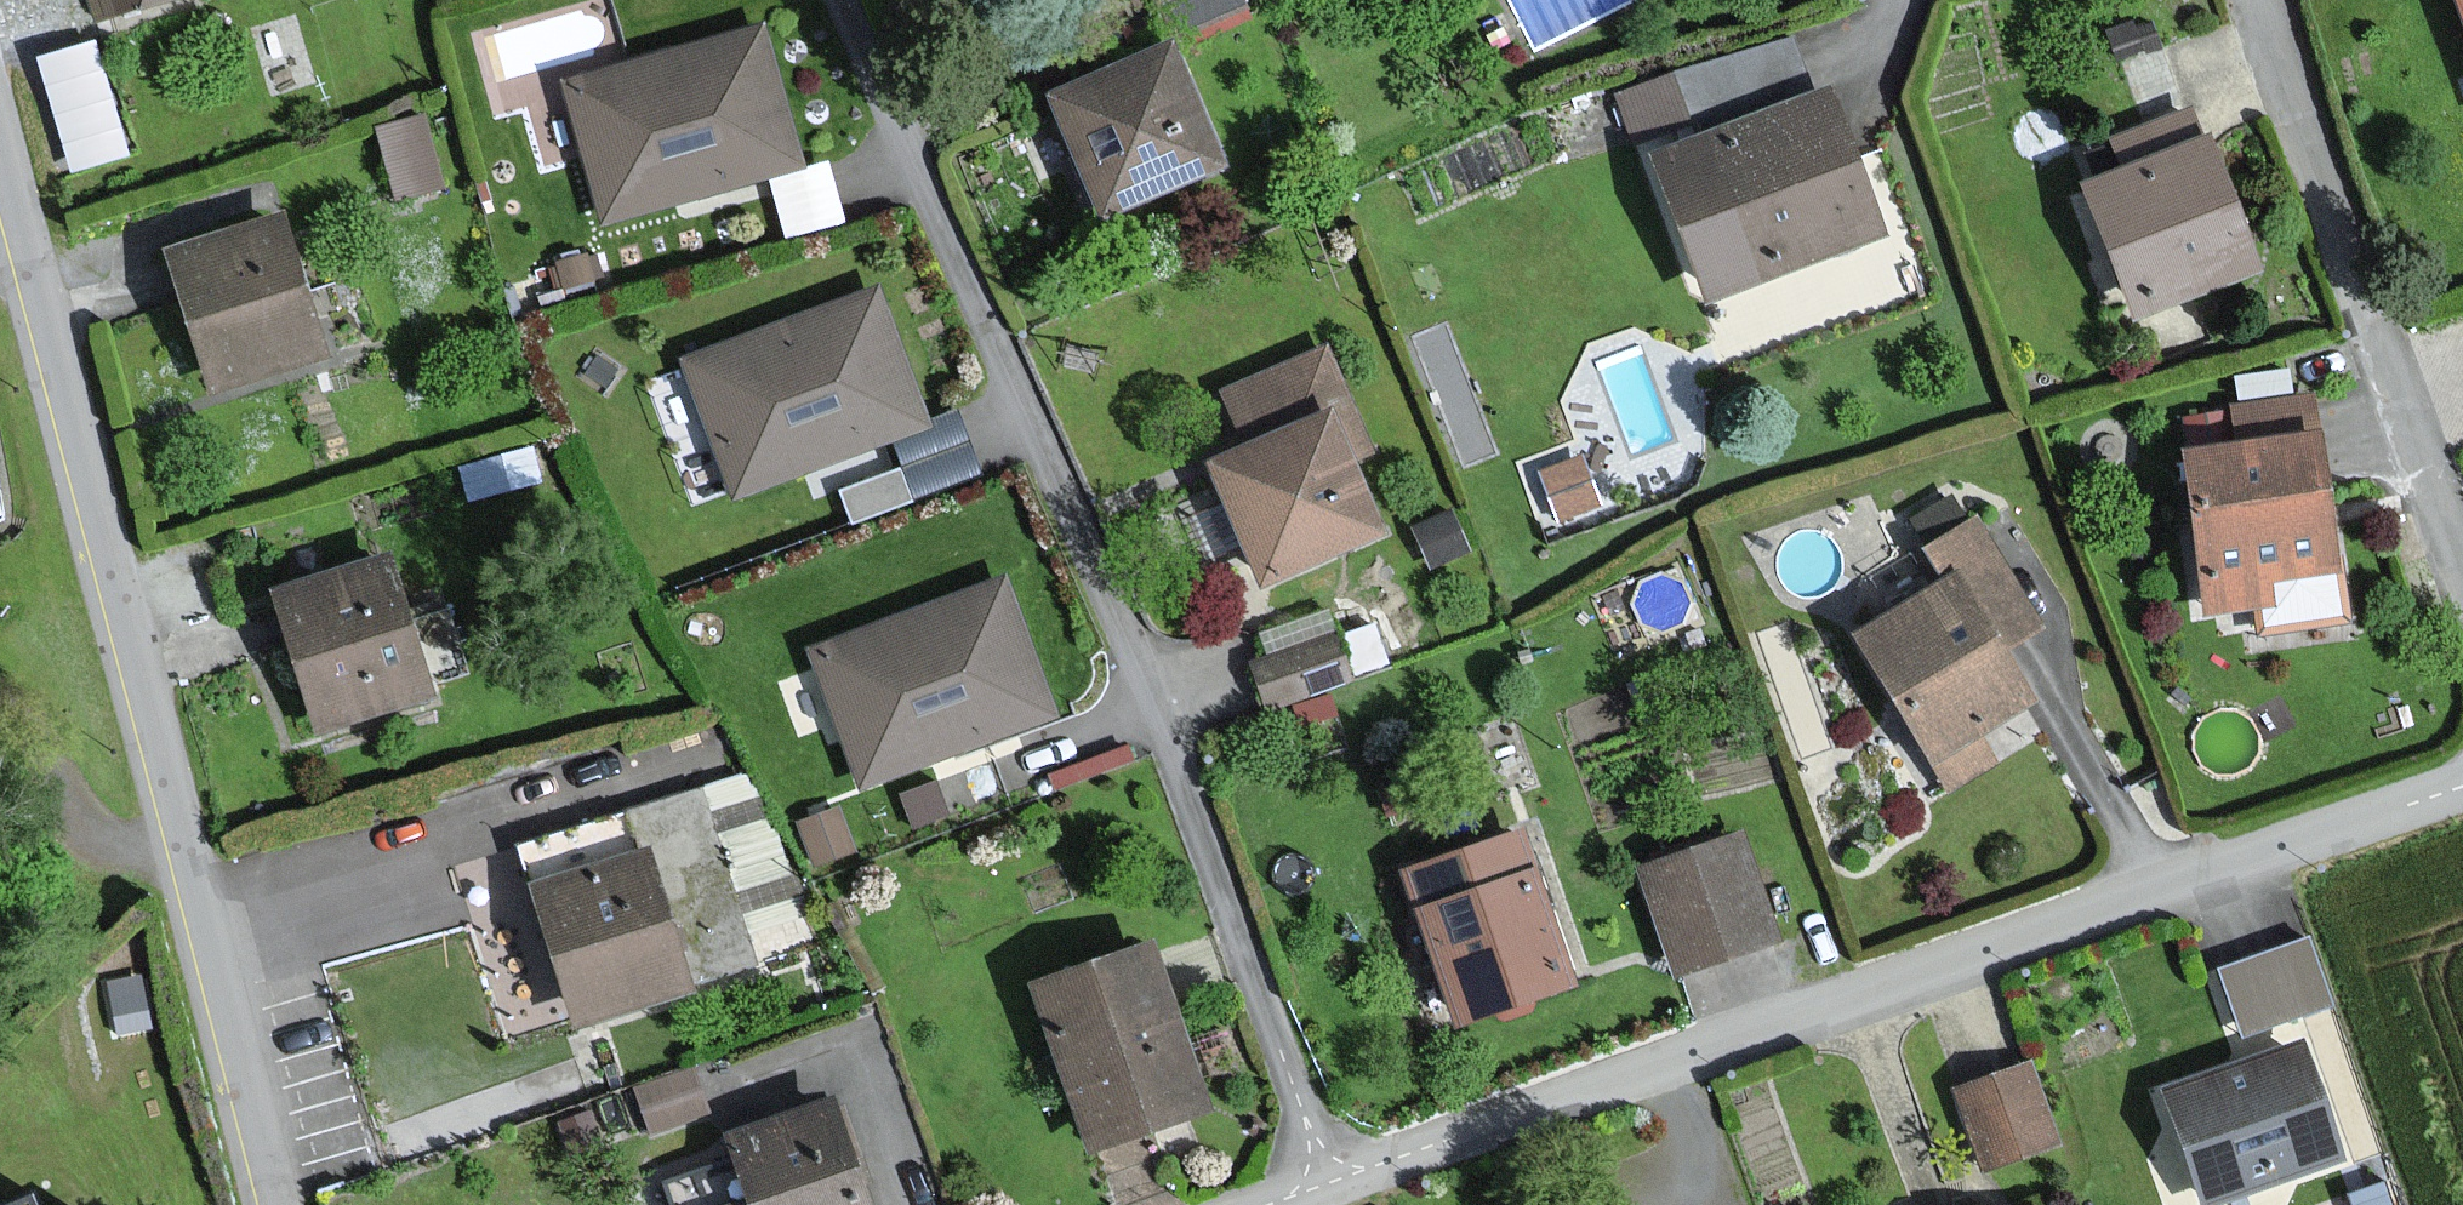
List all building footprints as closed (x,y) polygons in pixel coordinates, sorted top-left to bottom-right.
[(89,25),(177,0),(82,0),(89,25)] [(1183,29),(1239,0),(1168,0),(1183,29)] [(1621,121),(1800,66),(1787,25),(1609,80),(1621,121)] [(35,44),(69,161),(129,143),(95,27),(35,44)] [(762,28),(567,82),(605,218),(800,164),(762,28)] [(1175,51),(1052,103),(1102,221),(1225,169),(1175,51)] [(1833,91),(1660,156),(1700,260),(1713,294),(1791,264),(1885,229),(1833,91)] [(372,117),(396,191),(446,175),(422,101),(372,117)] [(2207,138),(2093,183),(2144,313),(2259,268),(2207,138)] [(289,219),(167,252),(209,400),(330,367),(289,219)] [(873,289),(688,358),(737,491),(923,422),(873,289)] [(1267,589),(1387,536),(1355,463),(1374,455),(1327,350),(1221,396),(1246,451),(1212,466),(1267,589)] [(2322,436),(2191,453),(2212,613),(2343,597),(2322,436)] [(1580,459),(1547,472),(1565,517),(1598,504),(1580,459)] [(2049,710),(1968,535),(1932,552),(1948,586),(1859,627),(1941,801),(1992,778),(1976,744),(2049,710)] [(386,558),(273,587),(315,746),(428,716),(386,558)] [(1007,586),(815,655),(862,785),(1054,717),(1007,586)] [(1339,642),(1256,665),(1267,706),(1350,683),(1339,642)] [(1733,825),(1633,863),(1676,977),(1776,940),(1733,825)] [(1521,837),(1409,875),(1458,1020),(1570,982),(1521,837)] [(601,868),(535,888),(573,1014),(575,1020),(687,987),(666,917),(647,855),(601,868)] [(2331,1002),(2307,938),(2220,970),(2244,1034),(2331,1002)] [(1211,1108),(1156,943),(1039,981),(1094,1147),(1211,1108)] [(2306,1044),(2162,1092),(2198,1201),(2342,1154),(2306,1044)] [(2025,1075),(1992,1087),(1962,1098),(1981,1149),(1990,1173),(2053,1150),(2025,1075)] [(735,1142),(755,1201),(745,1204),(871,1204),(838,1107),(735,1142)] [(1,1204),(49,1204),(41,1187),(1,1204)]
